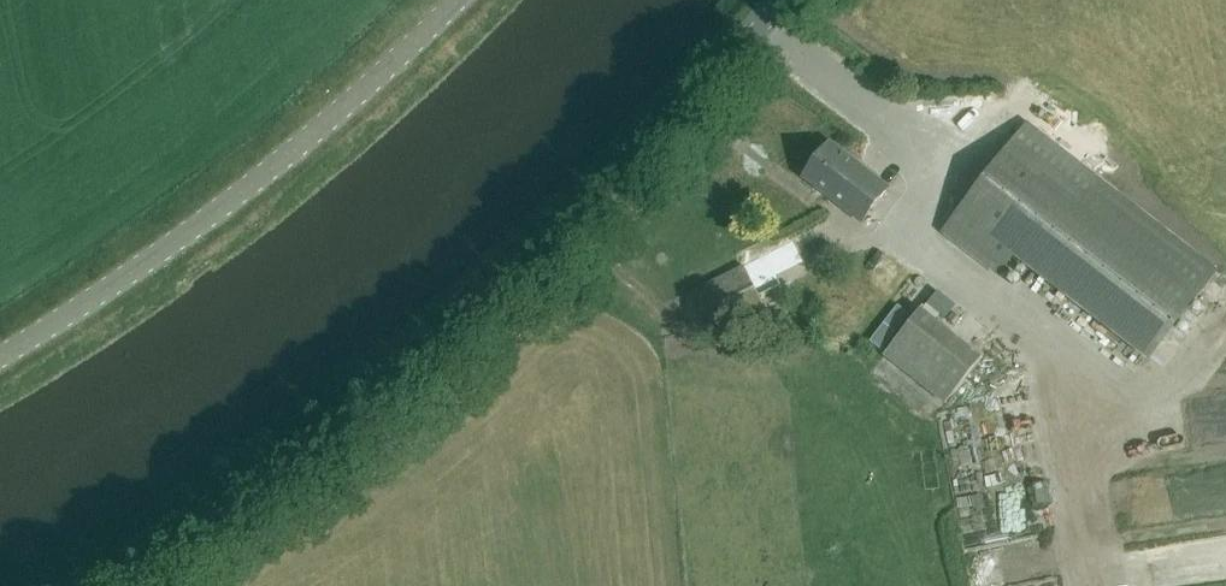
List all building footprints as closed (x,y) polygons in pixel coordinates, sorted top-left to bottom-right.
[(1216,272),(1026,125),(943,232),(999,276),(1015,255),(1149,359),(1216,272)] [(888,189),(830,144),(816,161),(812,158),(801,172),(805,176),(804,177),(862,222),(888,189)] [(779,284),(764,255),(693,292),(713,331),(764,305),(758,295),(779,284)] [(985,358),(923,307),(884,354),(946,405),(955,395),(965,403),(981,384),(971,376),(985,358)] [(1182,479),(1184,507),(1225,505),(1225,477),(1182,479)] [(994,508),(994,530),(1020,530),(1020,508),(994,508)] [(978,585),(1016,585),(1015,572),(977,574),(978,585)]
